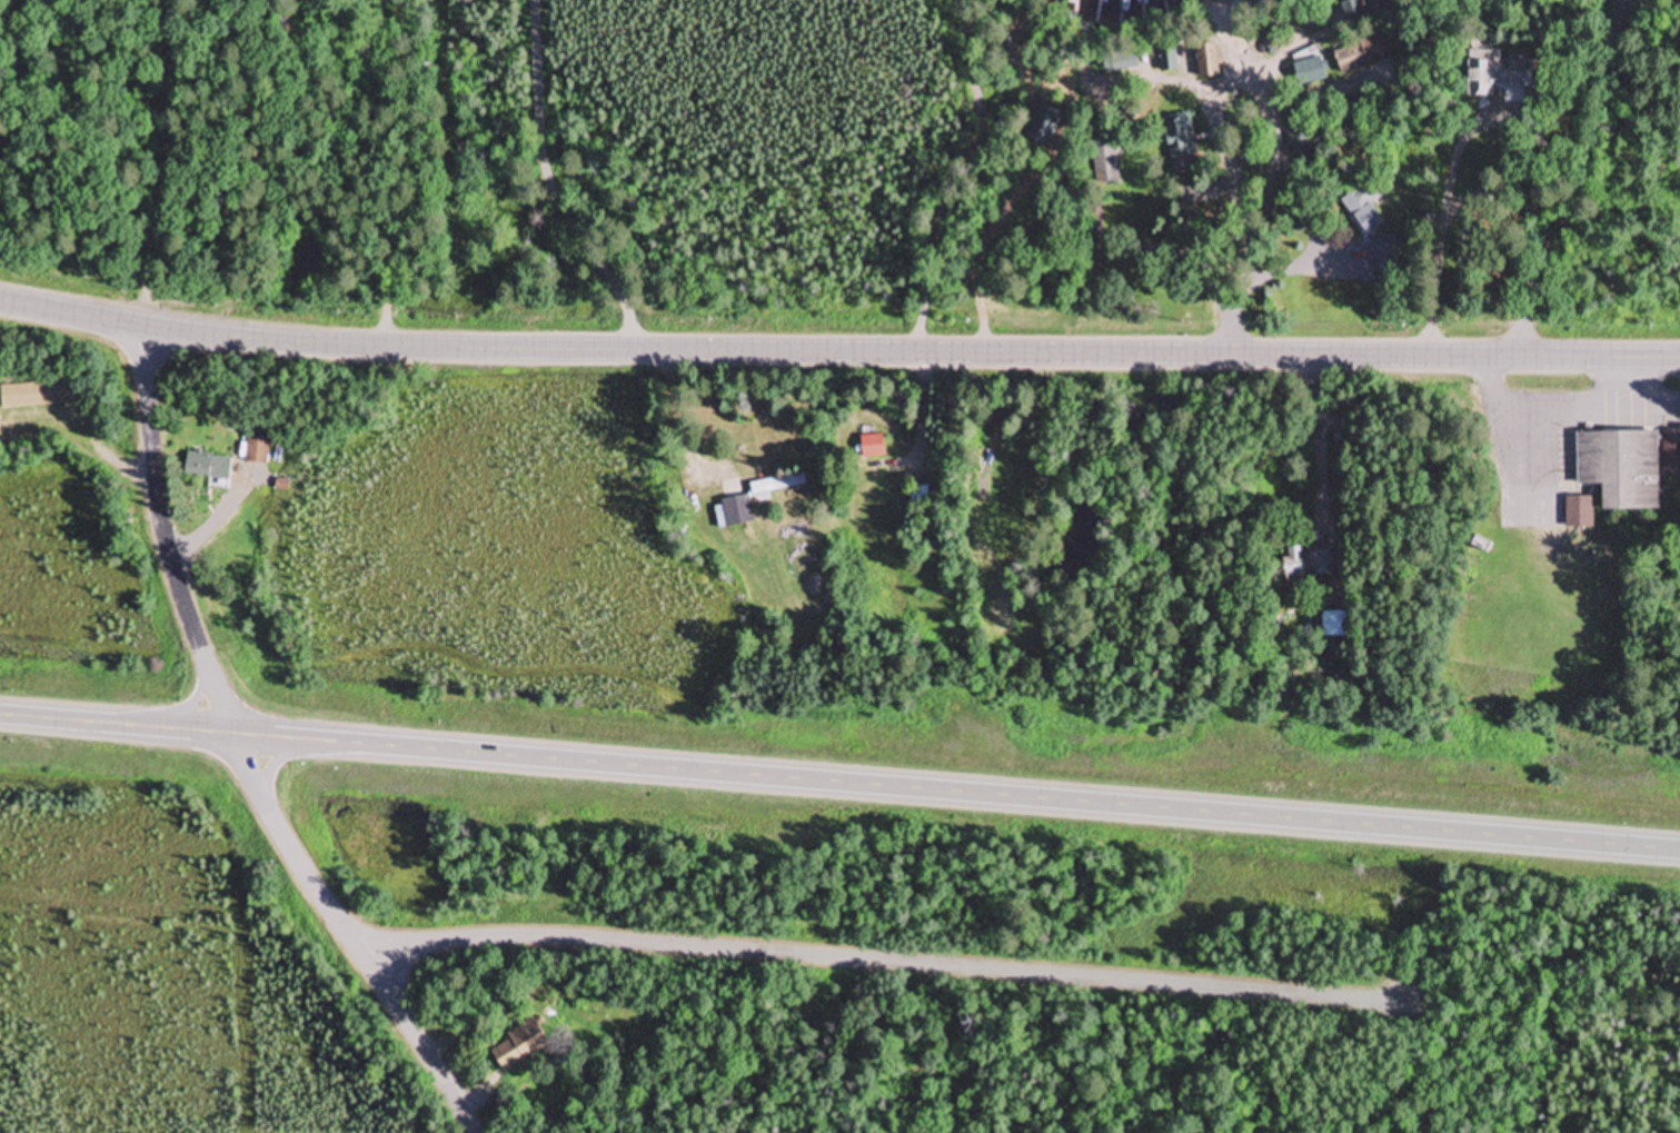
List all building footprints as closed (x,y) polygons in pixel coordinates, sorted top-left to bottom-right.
[(1382,33),(1333,47),(1341,76),(1391,62),(1382,33)] [(1199,80),(1223,77),(1218,43),(1195,47),(1199,80)] [(1160,47),(1160,73),(1176,73),(1176,47),(1160,47)] [(1469,52),(1469,98),(1493,98),(1493,87),(1533,87),(1533,62),(1501,62),(1501,52),(1469,52)] [(1328,84),(1320,56),(1293,64),(1301,92),(1328,84)] [(1047,149),(1063,113),(1040,103),(1024,139),(1047,149)] [(1171,161),(1195,157),(1188,118),(1164,122),(1171,161)] [(1094,185),(1117,185),(1117,138),(1093,138),(1094,185)] [(1373,205),(1384,198),(1372,179),(1342,198),(1367,237),(1385,225),(1373,205)] [(73,406),(73,382),(0,384),(0,405),(0,408),(73,406)] [(1663,476),(1679,476),(1679,431),(1663,431),(1663,476)] [(1578,486),(1603,486),(1603,512),(1660,512),(1659,433),(1577,434),(1578,486)] [(884,436),(862,436),(862,458),(884,458),(884,436)] [(246,465),(267,465),(267,440),(246,439),(246,465)] [(185,477),(229,480),(230,457),(187,454),(185,477)] [(806,487),(803,473),(750,483),(754,503),(770,500),(769,493),(806,487)] [(713,505),(719,530),(754,522),(748,497),(713,505)] [(1566,529),(1593,529),(1593,499),(1566,499),(1566,529)] [(1284,548),(1286,579),(1333,576),(1332,552),(1302,554),(1302,547),(1284,548)] [(1322,639),(1351,639),(1351,613),(1322,613),(1322,639)] [(513,1066),(549,1045),(535,1020),(499,1041),(513,1066)]
